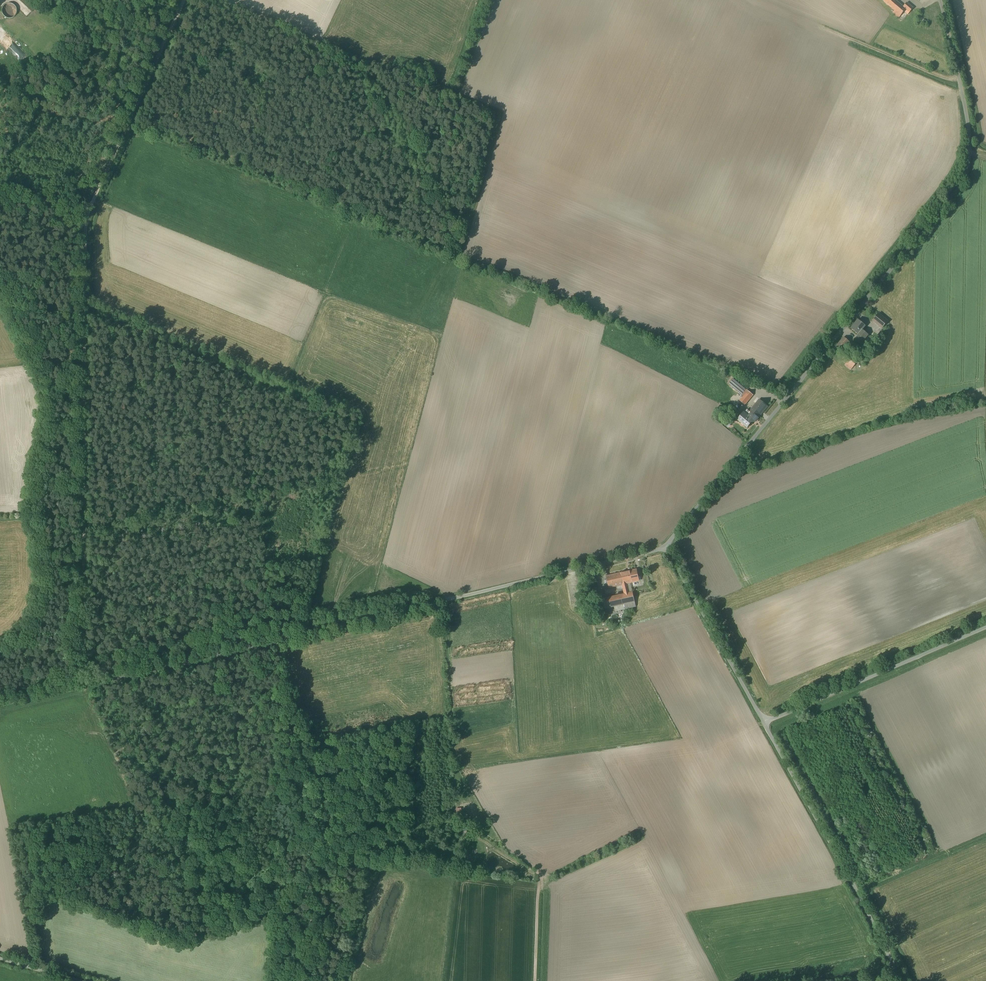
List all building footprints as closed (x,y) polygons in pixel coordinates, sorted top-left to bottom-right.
[(881,2),(892,12),(891,13),(898,19),(902,14),(906,16),(911,10),(903,4),(901,6),(893,0),(883,0),(881,2)] [(2,12),(3,14),(5,16),(7,18),(9,18),(12,18),(14,17),(16,15),(17,12),(17,9),(16,7),(14,5),(11,4),(9,3),(6,4),(4,6),(3,8),(2,10),(2,12)] [(876,314),(870,322),(881,330),(887,322),(876,314)] [(855,319),(847,329),(855,336),(853,339),(860,344),(867,335),(861,331),(864,326),(855,319)] [(848,343),(842,338),(833,349),(839,355),(848,343)] [(738,382),(733,388),(736,390),(744,396),(740,401),(745,405),(753,395),(738,382)] [(757,401),(748,413),(756,419),(765,407),(757,401)] [(739,414),(733,421),(745,430),(754,419),(746,414),(744,417),(739,414)] [(636,569),(620,573),(623,585),(622,585),(623,587),(625,594),(629,593),(627,584),(639,581),(636,569)] [(623,585),(620,573),(607,576),(610,588),(618,586),(619,588),(623,587),(622,585),(623,585)] [(629,593),(625,594),(599,600),(600,603),(602,609),(606,608),(624,604),(625,609),(636,607),(633,592),(629,593)]
